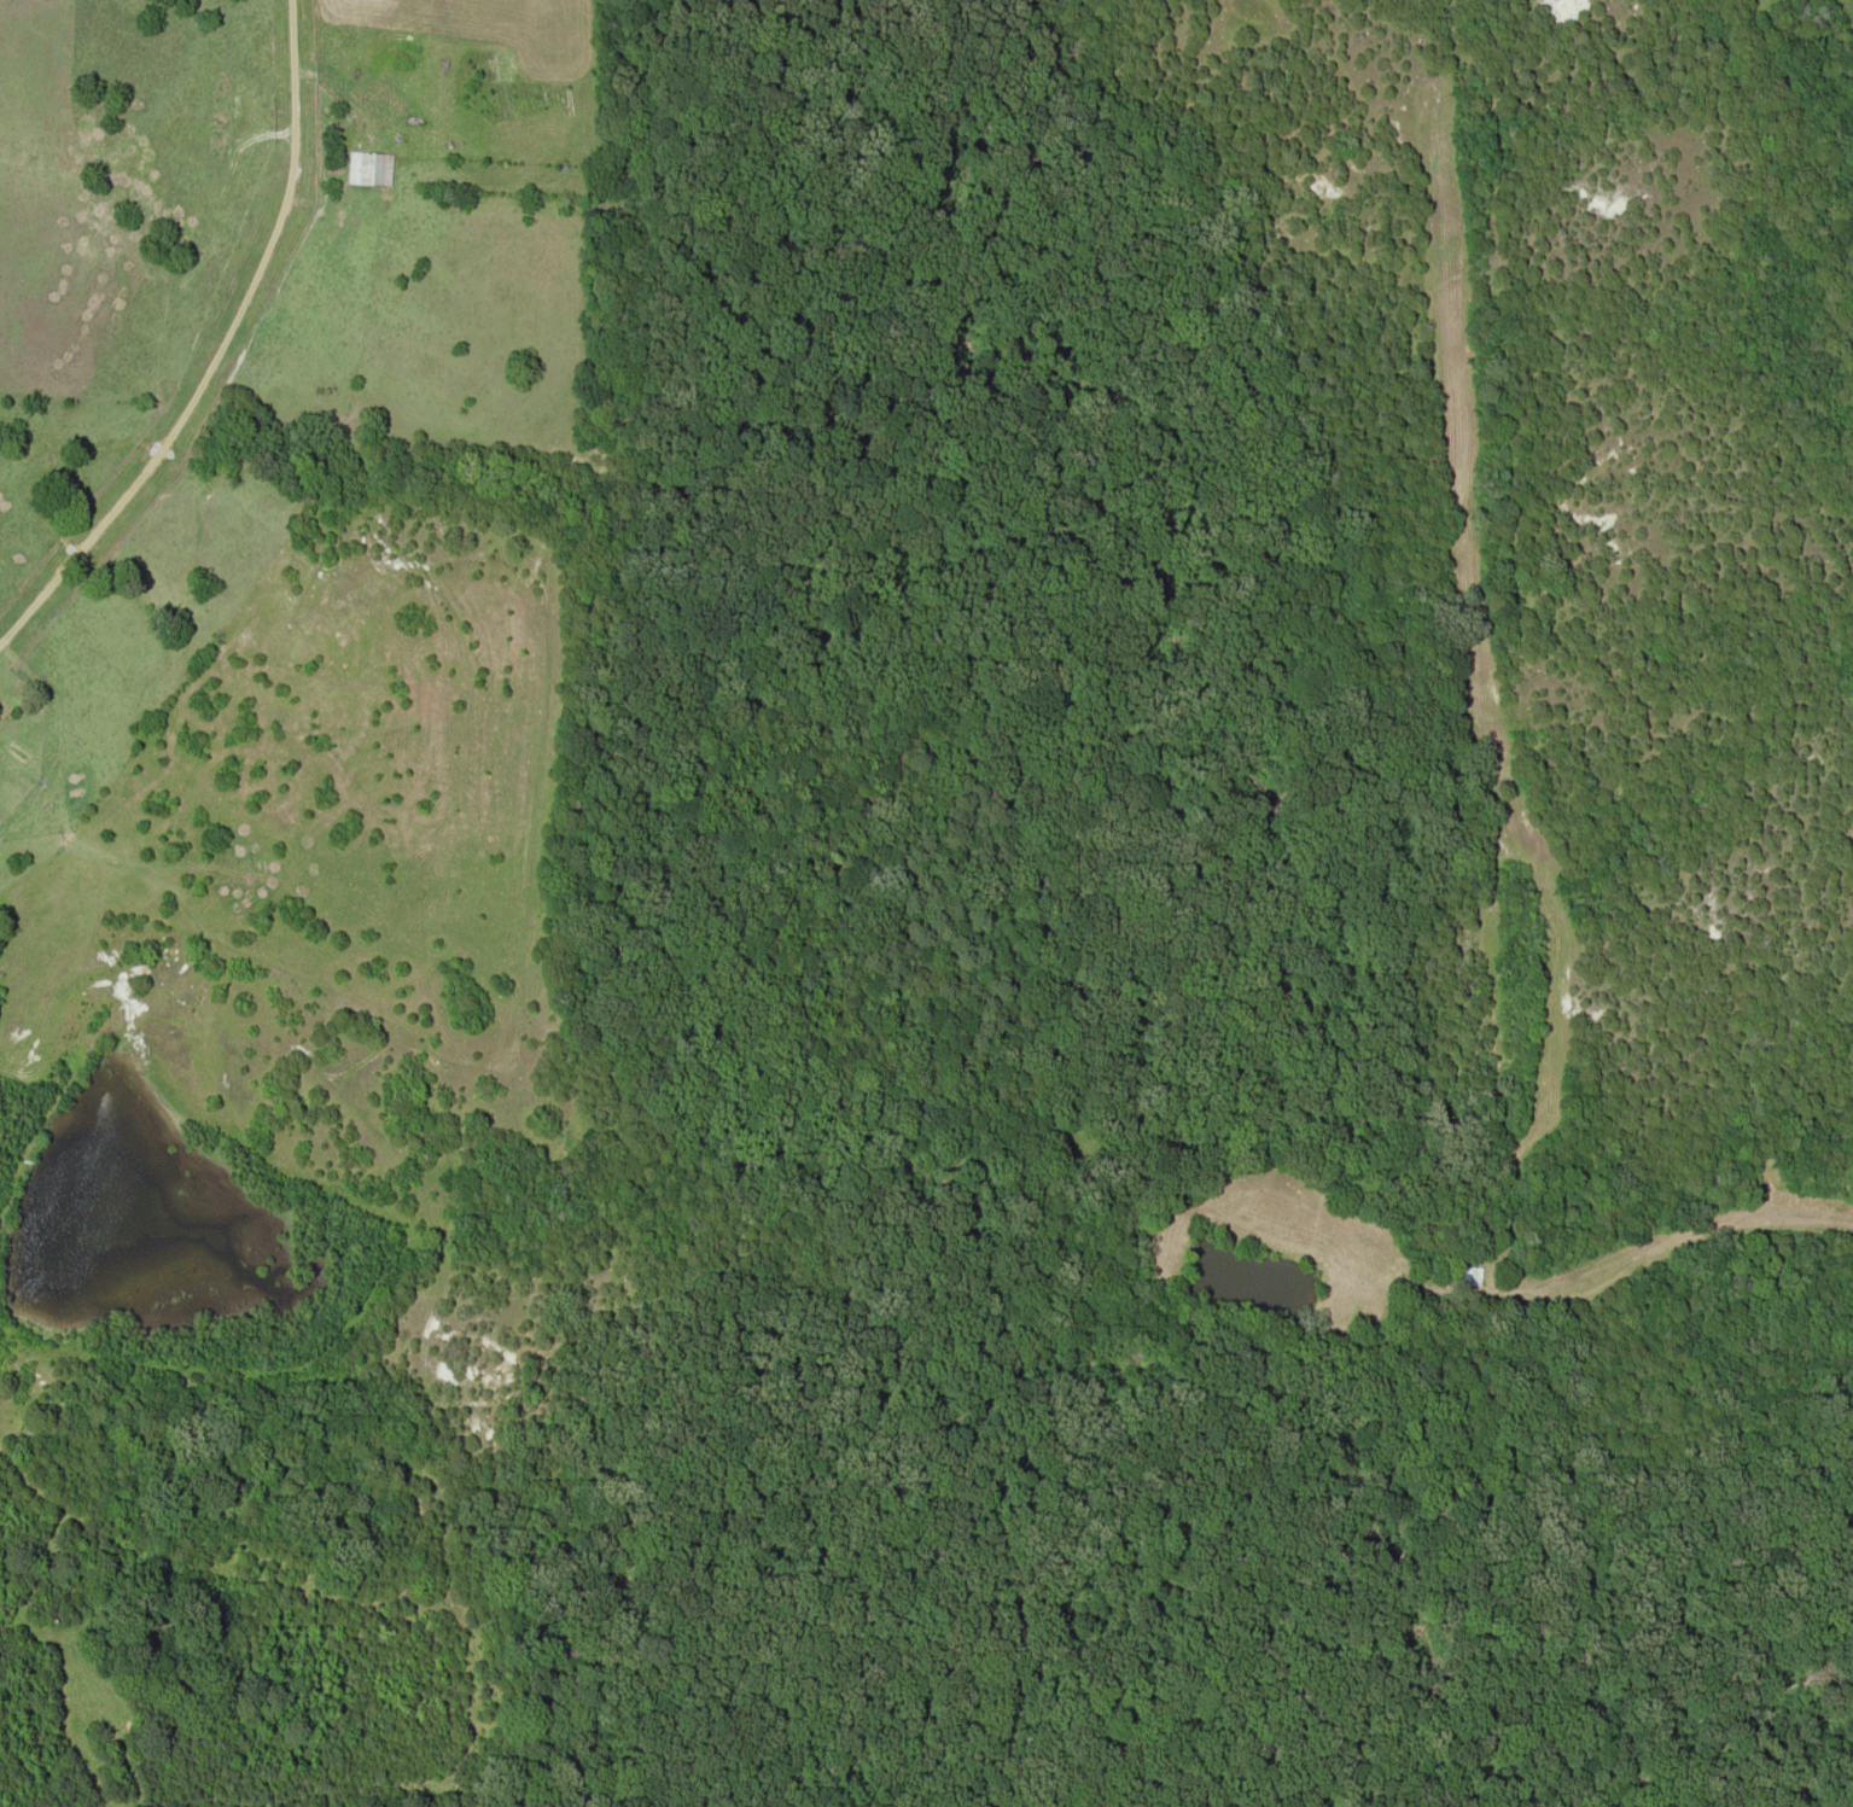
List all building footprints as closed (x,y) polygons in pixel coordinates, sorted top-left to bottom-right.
[(392,152),(349,152),(349,185),(392,185),(392,152)] [(1481,1285),(1481,1266),(1461,1266),(1461,1285),(1481,1285)]
